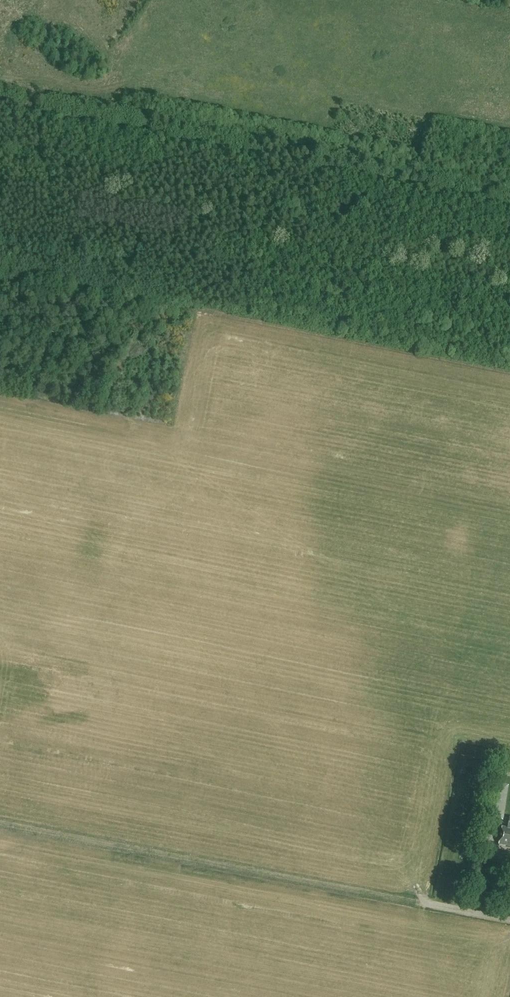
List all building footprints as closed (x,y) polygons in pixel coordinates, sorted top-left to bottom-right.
[(504,789),(492,787),(488,815),(500,816),(504,789)] [(509,846),(509,817),(507,827),(502,826),(499,844),(509,846)]
